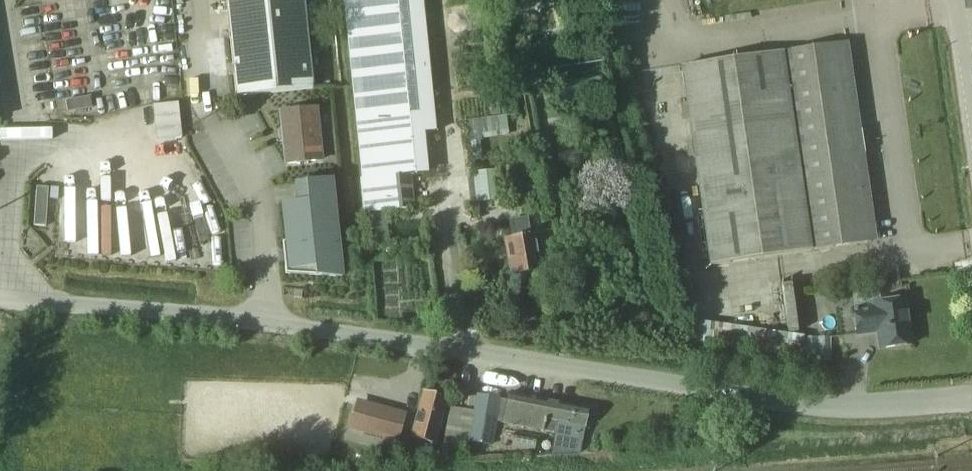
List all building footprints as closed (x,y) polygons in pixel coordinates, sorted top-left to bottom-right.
[(236,97),(314,89),(305,0),(226,0),(236,97)] [(370,178),(361,180),(365,214),(367,214),(370,213),(382,212),(389,211),(402,210),(414,208),(410,175),(429,173),(425,133),(436,132),(423,0),(351,0),(370,178)] [(710,265),(810,251),(870,242),(842,45),(681,68),(710,265)] [(79,106),(81,116),(105,111),(103,101),(79,106)] [(146,108),(155,145),(180,139),(171,102),(146,108)] [(322,160),(316,108),(281,112),(286,164),(322,160)] [(506,116),(467,120),(470,142),(482,141),(481,139),(509,136),(506,116)] [(472,173),(475,203),(498,200),(495,170),(472,173)] [(337,236),(331,179),(295,183),(297,202),(281,204),(285,242),(337,236)] [(48,188),(36,187),(33,225),(45,226),(48,188)] [(136,233),(139,205),(91,200),(88,223),(90,223),(87,249),(151,256),(153,235),(136,233)] [(542,272),(535,234),(530,235),(526,218),(509,221),(512,238),(505,239),(511,277),(542,272)] [(337,236),(285,242),(282,242),(285,274),(341,277),(337,236)] [(905,298),(873,302),(874,307),(853,310),(857,336),(877,333),(880,349),(911,345),(905,298)] [(688,342),(801,358),(804,337),(691,321),(688,342)] [(830,359),(829,337),(808,338),(809,360),(830,359)] [(447,397),(424,390),(411,438),(434,444),(447,397)] [(492,447),(496,423),(500,402),(501,399),(476,394),(473,411),(467,442),(492,447)] [(506,404),(503,423),(544,431),(555,433),(551,450),(550,455),(579,454),(580,448),(585,424),(588,423),(590,415),(587,413),(588,409),(508,394),(506,404)] [(397,442),(405,411),(354,398),(346,429),(397,442)]
